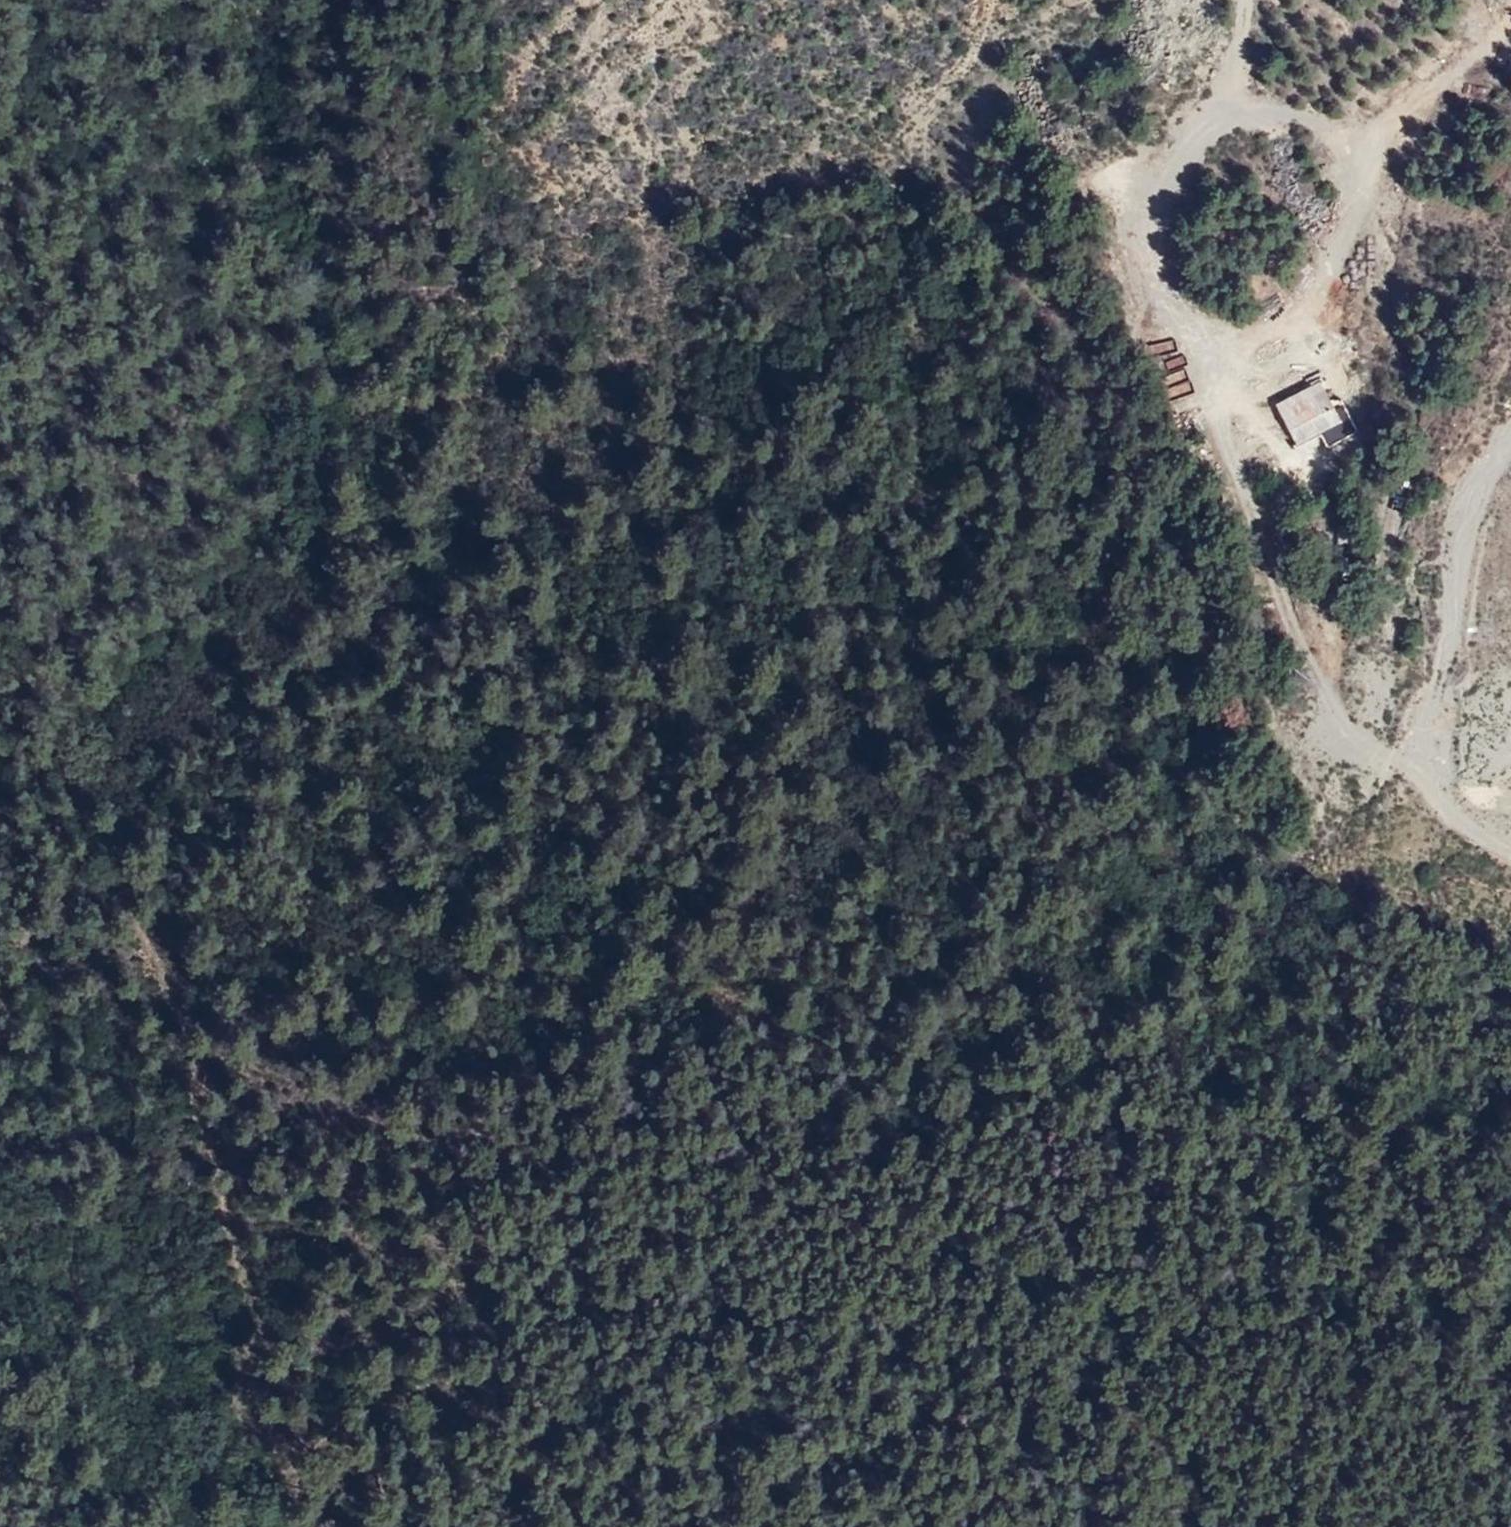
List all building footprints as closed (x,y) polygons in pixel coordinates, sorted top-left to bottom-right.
[(1320,383),(1275,410),(1295,443),(1339,417),(1320,383)]
